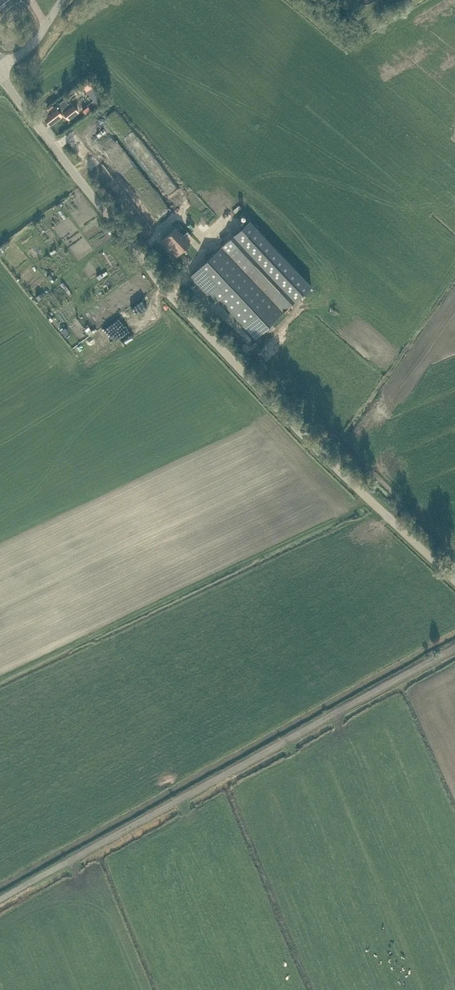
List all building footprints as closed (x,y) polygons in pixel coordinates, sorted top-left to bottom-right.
[(89,80),(82,86),(86,91),(93,86),(89,80)] [(93,86),(86,91),(96,103),(102,98),(93,86)] [(49,123),(50,125),(64,113),(69,119),(78,111),(71,101),(68,103),(64,98),(54,106),(55,107),(49,112),(50,113),(44,118),(46,119),(45,120),(48,124),(49,123)] [(194,272),(190,276),(214,302),(218,298),(243,325),(256,338),(271,324),(283,313),(295,301),(311,286),(256,228),(249,220),(242,226),(233,235),(240,242),(234,248),(227,254),(221,247),(194,272)] [(175,228),(162,240),(176,255),(190,243),(175,228)]
